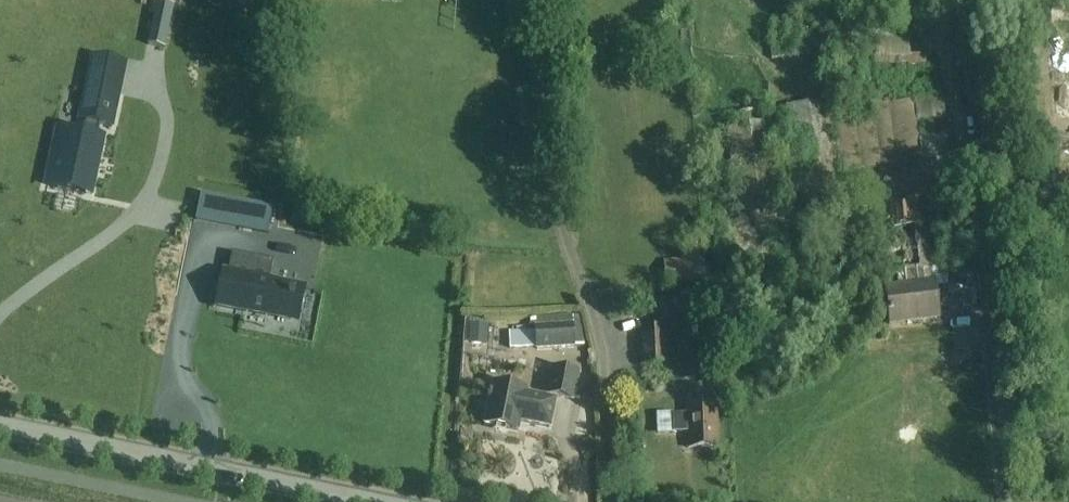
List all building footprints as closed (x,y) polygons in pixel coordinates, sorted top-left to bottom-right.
[(148,45),(166,48),(171,23),(153,20),(148,45)] [(1019,161),(1008,71),(965,76),(969,113),(978,112),(985,166),(1019,161)] [(48,191),(80,198),(95,129),(109,132),(119,82),(87,75),(82,99),(88,100),(80,139),(59,134),(48,191)] [(871,116),(832,123),(829,102),(726,115),(739,211),(781,206),(774,154),(793,152),(800,203),(867,194),(863,171),(879,169),(879,172),(921,165),(920,161),(950,157),(946,134),(917,138),(915,124),(945,120),(942,100),(912,105),(912,103),(888,107),(888,102),(869,105),(871,116)] [(925,195),(876,200),(884,274),(896,272),(898,286),(885,287),(889,324),(939,318),(935,279),(932,280),(931,268),(933,268),(925,195)] [(267,235),(272,207),(242,201),(237,230),(267,235)] [(856,234),(865,250),(878,243),(869,227),(856,234)] [(227,277),(225,287),(230,288),(226,303),(226,305),(288,317),(288,316),(292,300),(293,300),(294,295),(293,295),(294,290),(294,289),(269,284),(269,279),(273,261),(232,253),(228,271),(227,276),(227,277)] [(703,259),(664,262),(666,283),(705,279),(703,259)] [(697,296),(673,299),(676,317),(699,314),(697,296)] [(573,324),(534,326),(536,350),(575,348),(573,324)] [(470,325),(469,344),(487,345),(488,326),(470,325)] [(641,367),(669,365),(667,328),(639,330),(641,367)] [(492,383),(487,411),(484,424),(518,431),(520,422),(550,428),(556,399),(555,399),(555,397),(573,400),(578,373),(552,368),(547,395),(547,398),(525,393),(526,390),(492,383)] [(687,449),(717,447),(715,401),(712,402),(711,384),(688,385),(689,403),(685,403),(687,449)] [(673,405),(674,388),(654,388),(654,404),(673,405)]
